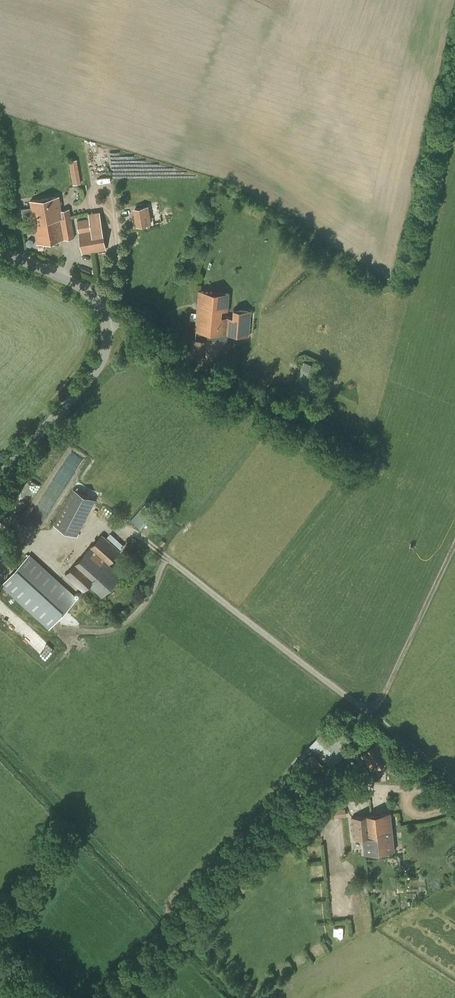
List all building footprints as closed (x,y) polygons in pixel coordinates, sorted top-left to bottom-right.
[(70,159),(72,183),(81,182),(78,158),(70,159)] [(60,196),(30,200),(32,211),(23,212),(25,222),(34,221),(34,226),(45,224),(45,221),(71,217),(70,209),(62,210),(60,196)] [(133,210),(137,228),(151,225),(148,206),(133,210)] [(82,224),(82,222),(78,223),(83,254),(107,250),(102,221),(100,211),(89,213),(90,223),(82,224)] [(45,224),(34,226),(37,243),(74,237),(71,217),(45,221),(45,224)] [(228,310),(230,293),(199,290),(196,331),(249,335),(251,311),(234,309),(233,317),(222,317),(222,309),(228,310)] [(188,339),(187,360),(202,362),(205,341),(188,339)] [(320,365),(304,361),(297,391),(312,395),(320,365)] [(53,524),(77,536),(96,500),(73,488),(53,524)] [(148,502),(131,520),(141,529),(157,511),(148,502)] [(83,591),(90,585),(102,595),(122,575),(110,563),(121,551),(103,534),(65,574),(83,591)] [(1,585),(49,630),(79,598),(30,553),(1,585)] [(353,744),(342,735),(338,740),(324,728),(309,746),(333,767),(353,744)] [(380,741),(360,755),(372,772),(392,758),(380,741)] [(312,754),(302,765),(313,776),(324,765),(312,754)] [(345,808),(334,809),(335,817),(346,816),(345,808)] [(369,837),(363,837),(365,853),(395,850),(391,813),(366,815),(369,837)] [(353,838),(363,837),(369,837),(366,815),(351,817),(353,838)]
